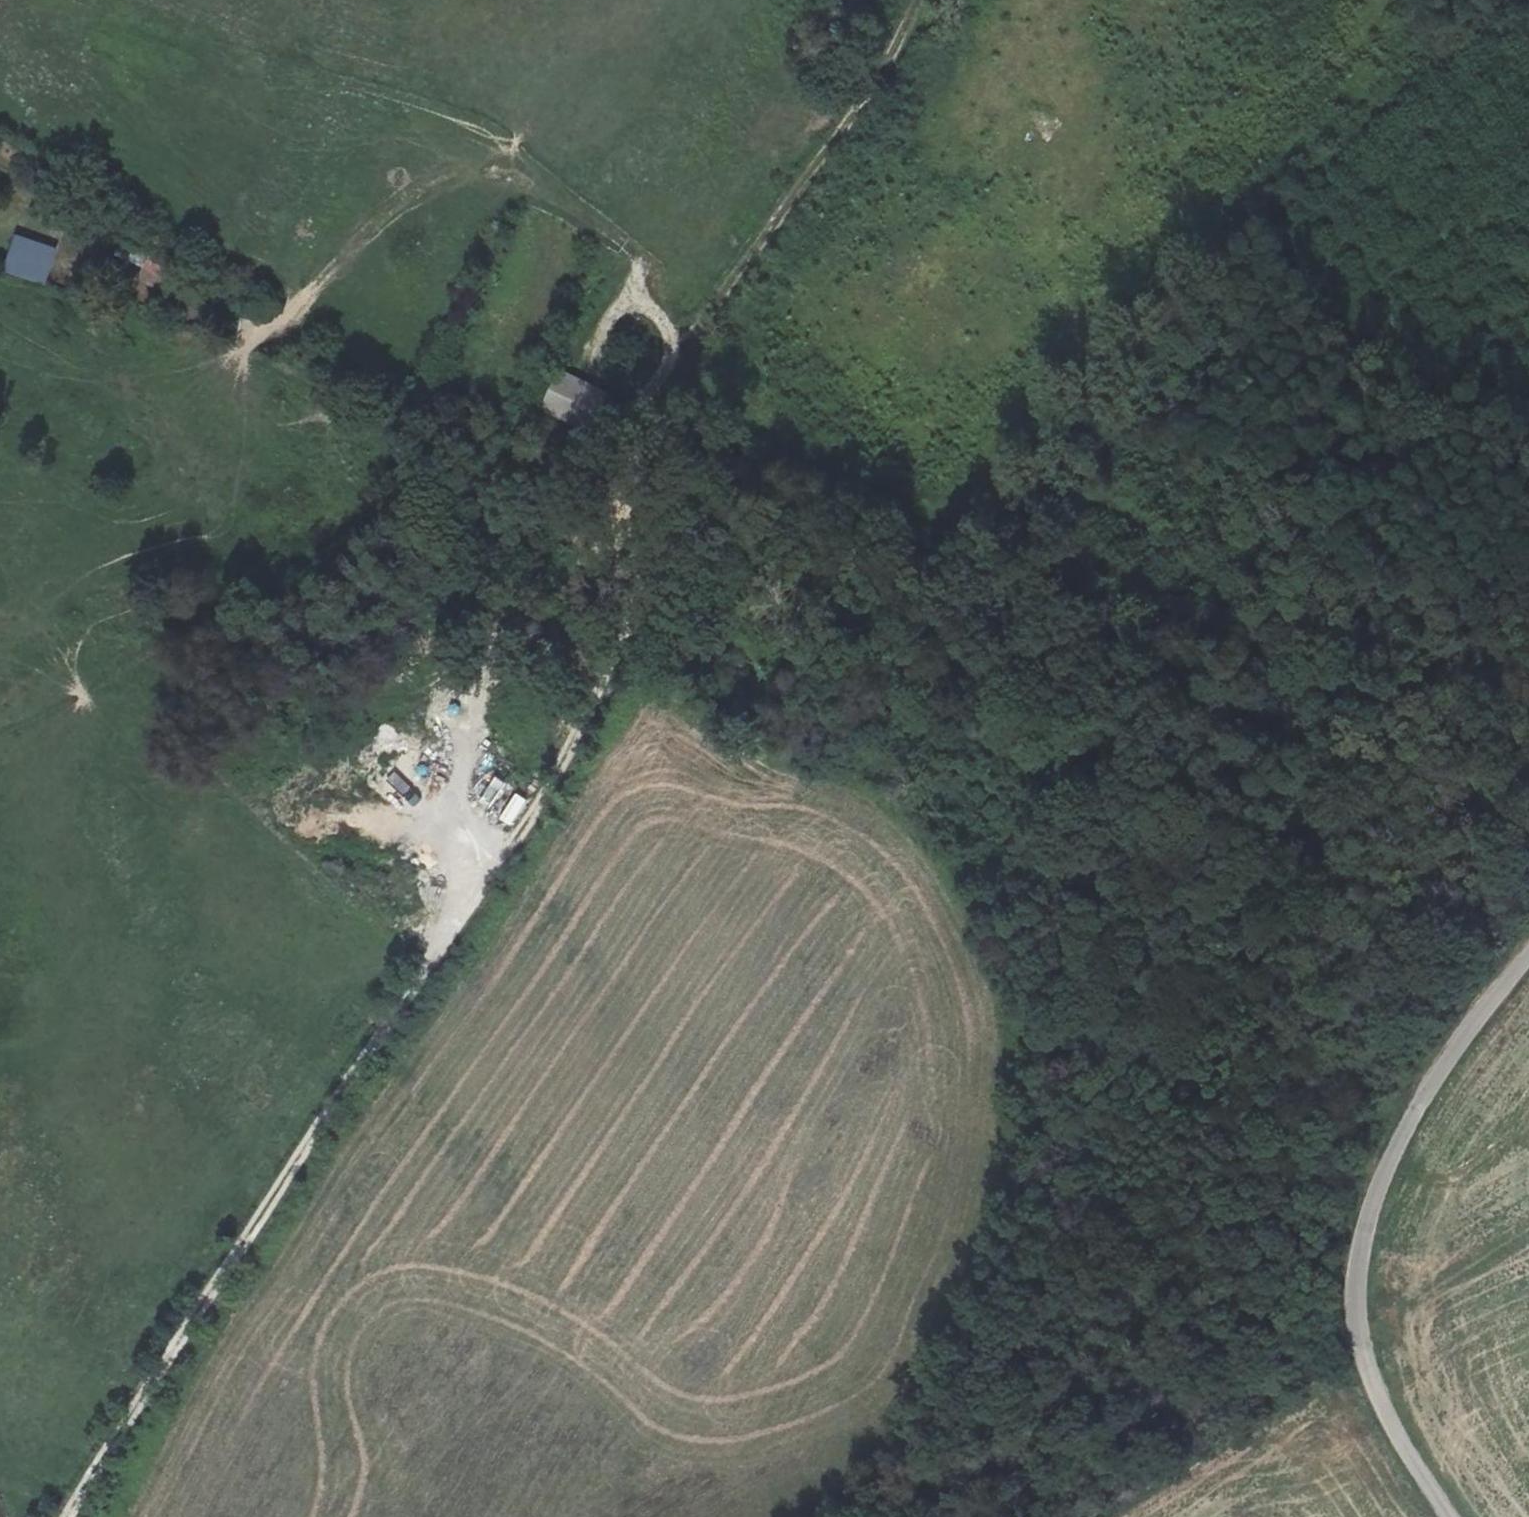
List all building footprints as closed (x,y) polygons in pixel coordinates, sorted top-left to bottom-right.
[(557,368),(540,410),(593,432),(611,390),(557,368)] [(511,825),(529,799),(496,775),(477,801),(511,825)]
